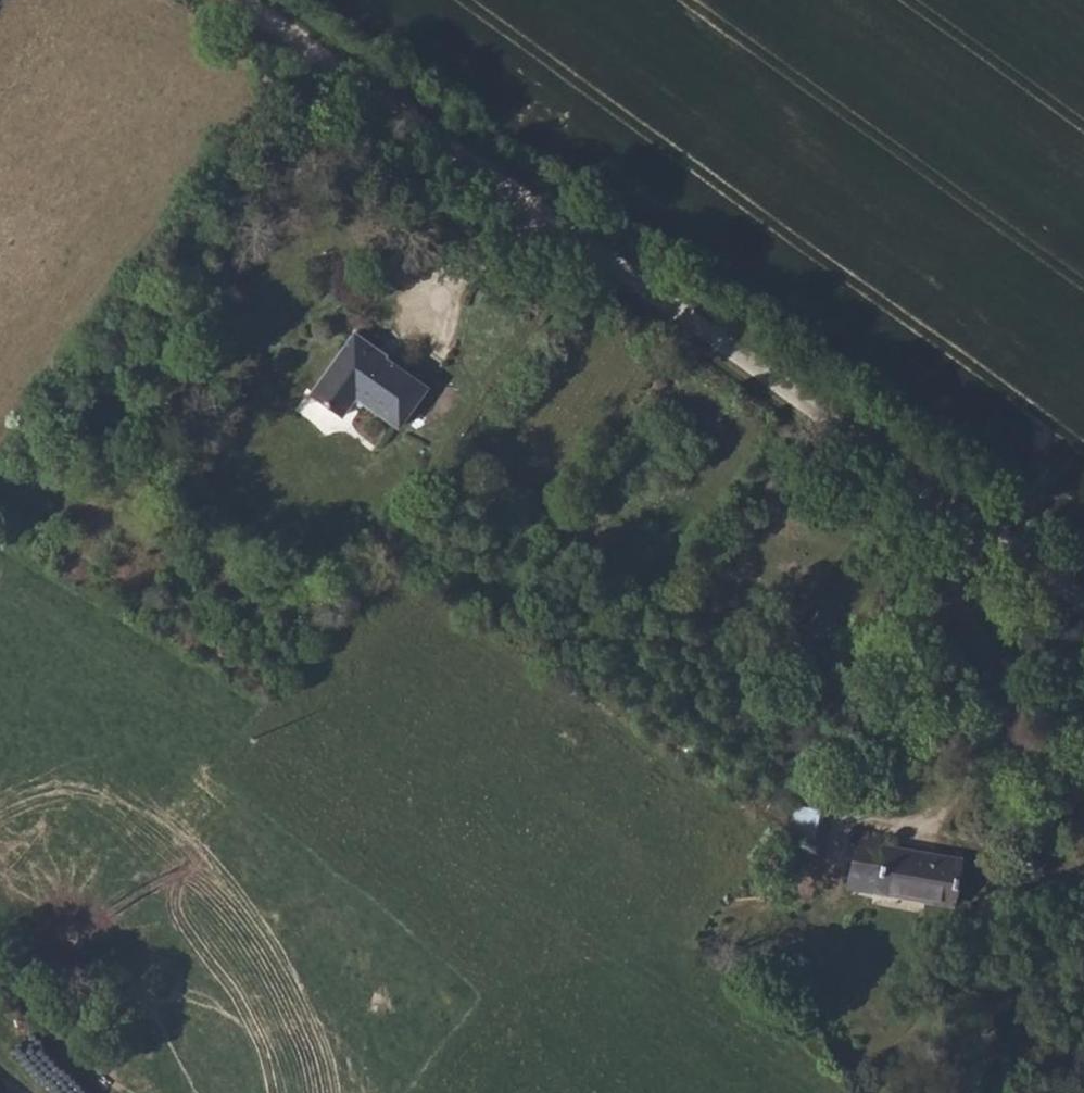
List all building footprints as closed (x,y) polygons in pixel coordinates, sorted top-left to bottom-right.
[(422,346),(403,332),(404,328),(380,309),(337,369),(363,390),(377,371),(394,385),(422,346)] [(422,404),(447,367),(422,346),(394,385),(422,404)] [(792,856),(815,858),(820,805),(797,803),(792,856)] [(857,837),(847,887),(957,903),(964,854),(857,837)]
